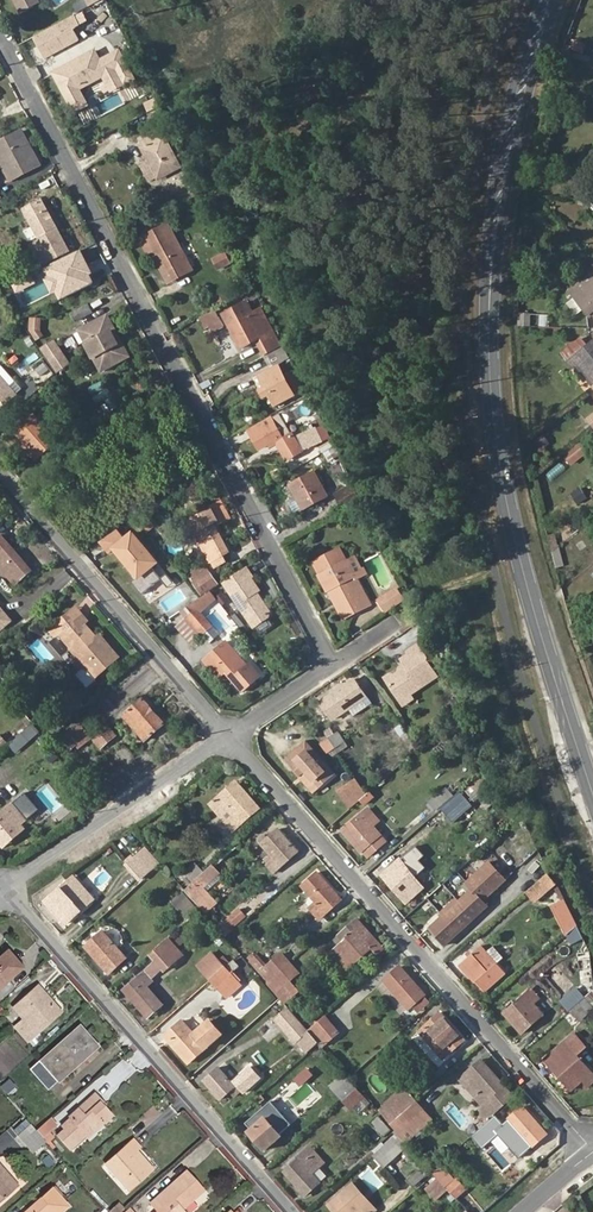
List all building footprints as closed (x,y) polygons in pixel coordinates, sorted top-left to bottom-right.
[(22,11),(41,0),(16,0),(22,11)] [(34,31),(44,56),(82,40),(76,25),(89,20),(86,11),(34,31)] [(97,46),(53,68),(74,112),(92,103),(83,85),(99,78),(106,93),(137,78),(122,45),(102,55),(97,46)] [(150,112),(156,123),(168,117),(162,106),(150,112)] [(160,178),(181,167),(161,128),(141,138),(145,146),(143,147),(148,157),(160,178)] [(39,165),(22,132),(0,143),(0,155),(12,179),(39,165)] [(142,161),(153,182),(160,178),(148,157),(142,161)] [(41,265),(69,249),(43,200),(26,209),(42,239),(30,246),(41,265)] [(175,279),(193,269),(169,223),(151,233),(160,250),(175,279)] [(156,252),(171,281),(175,279),(160,250),(156,252)] [(220,269),(231,263),(225,252),(214,258),(220,269)] [(568,290),(573,296),(588,315),(592,311),(592,270),(568,290)] [(221,305),(230,300),(226,291),(216,297),(221,305)] [(274,331),(272,331),(261,310),(254,313),(248,303),(225,314),(242,347),(257,339),(265,354),(282,346),(274,331)] [(76,311),(81,318),(92,312),(87,304),(76,311)] [(218,331),(227,326),(217,309),(205,315),(210,326),(214,324),(218,331)] [(521,323),(530,324),(530,309),(521,309),(521,323)] [(102,371),(127,358),(111,329),(115,326),(109,315),(81,330),(102,371)] [(127,358),(131,355),(115,326),(111,329),(127,358)] [(17,343),(25,351),(31,346),(24,337),(17,343)] [(580,338),(560,354),(566,362),(586,346),(580,338)] [(59,370),(69,363),(55,341),(44,348),(59,370)] [(578,366),(592,384),(592,342),(592,341),(586,346),(566,362),(573,370),(578,366)] [(36,349),(24,359),(32,370),(43,359),(36,349)] [(41,386),(55,374),(43,359),(32,370),(29,372),(41,386)] [(270,363),(259,370),(262,376),(274,370),(270,363)] [(9,386),(15,380),(1,364),(0,365),(0,409),(16,395),(9,386)] [(277,405),(306,389),(298,372),(285,379),(279,367),(274,370),(262,376),(261,376),(267,387),(263,389),(267,397),(271,395),(277,405)] [(16,395),(23,388),(15,380),(9,386),(16,395)] [(202,389),(208,387),(205,381),(200,384),(202,389)] [(287,460),(302,452),(281,413),(250,430),(259,448),(269,444),(271,447),(278,443),(287,460)] [(33,414),(15,430),(26,442),(38,456),(56,440),(33,414)] [(307,448),(319,443),(313,430),(301,435),(307,448)] [(87,446),(92,454),(110,442),(105,434),(87,446)] [(36,458),(38,456),(26,442),(24,444),(36,458)] [(563,455),(570,463),(582,452),(577,444),(563,455)] [(331,458),(339,453),(335,445),(327,449),(331,458)] [(304,507),(327,495),(316,472),(292,485),(304,507)] [(218,520),(220,519),(214,508),(212,509),(218,520)] [(223,555),(230,551),(214,523),(218,520),(212,509),(191,521),(215,567),(227,561),(223,555)] [(140,576),(157,562),(133,534),(116,548),(140,576)] [(31,570),(2,536),(0,538),(0,566),(15,584),(31,570)] [(353,614),(371,604),(354,573),(361,568),(355,557),(347,562),(339,548),(316,560),(323,574),(322,574),(329,590),(337,585),(353,614)] [(257,597),(255,593),(258,591),(260,589),(252,576),(254,575),(248,566),(225,582),(255,627),(270,617),(270,616),(271,612),(263,599),(257,597)] [(207,568),(193,577),(196,582),(210,573),(207,568)] [(203,593),(217,584),(210,573),(196,582),(203,593)] [(344,619),(353,614),(337,585),(329,590),(344,619)] [(380,600),(387,610),(404,599),(404,598),(400,592),(397,588),(380,600)] [(409,595),(405,589),(400,592),(404,598),(409,595)] [(188,607),(193,613),(198,609),(200,611),(216,598),(210,592),(188,607)] [(226,605),(231,602),(225,594),(219,598),(226,605)] [(13,621),(0,606),(0,631),(13,621)] [(81,627),(86,623),(88,621),(77,608),(67,617),(77,630),(81,627)] [(203,634),(213,625),(200,611),(198,609),(193,613),(189,617),(203,634)] [(245,634),(250,632),(238,615),(232,618),(245,634)] [(101,671),(102,672),(119,657),(101,635),(98,638),(94,641),(81,627),(77,630),(67,617),(52,629),(58,637),(62,634),(88,665),(86,667),(94,677),(101,671)] [(255,627),(261,636),(276,626),(270,617),(255,627)] [(98,638),(86,623),(81,627),(94,641),(98,638)] [(243,690),(260,675),(251,664),(248,667),(226,643),(207,660),(220,676),(226,671),(243,690)] [(402,671),(387,681),(400,703),(413,694),(438,678),(429,663),(430,659),(421,646),(404,657),(412,669),(402,671)] [(351,717),(370,705),(354,680),(322,701),(333,719),(347,710),(351,717)] [(400,703),(403,707),(415,698),(413,694),(400,703)] [(145,740),(164,723),(143,700),(125,716),(145,740)] [(398,746),(409,737),(401,724),(394,728),(396,730),(390,735),(398,746)] [(80,747),(91,738),(80,725),(69,735),(72,738),(77,744),(80,747)] [(11,745),(17,751),(38,732),(33,726),(11,745)] [(94,740),(101,748),(116,735),(109,727),(94,740)] [(335,747),(344,741),(339,733),(329,739),(335,747)] [(70,751),(77,744),(72,738),(64,744),(70,751)] [(327,753),(335,747),(329,739),(321,743),(327,753)] [(319,788),(335,774),(307,741),(285,760),(301,777),(306,773),(319,788)] [(388,774),(396,767),(378,747),(370,753),(388,774)] [(301,777),(314,792),(319,788),(306,773),(301,777)] [(453,801),(461,812),(486,790),(476,777),(464,788),(465,791),(453,801)] [(352,811),(368,796),(356,779),(338,790),(352,811)] [(38,790),(54,810),(66,801),(50,781),(38,790)] [(226,822),(234,831),(260,808),(237,782),(210,804),(221,818),(227,813),(231,818),(226,822)] [(429,802),(436,810),(450,798),(444,790),(429,802)] [(25,795),(14,804),(27,819),(38,810),(25,795)] [(26,829),(21,823),(27,819),(14,804),(0,816),(0,839),(3,843),(15,832),(17,835),(26,829)] [(363,849),(368,855),(385,841),(373,826),(367,819),(373,814),(369,809),(363,814),(343,830),(361,851),(363,849)] [(361,811),(341,828),(343,830),(363,814),(361,811)] [(373,826),(379,822),(373,814),(367,819),(373,826)] [(265,862),(274,873),(298,851),(278,828),(268,837),(262,843),(273,856),(265,862)] [(3,847),(17,835),(15,832),(3,843),(0,839),(0,842),(3,847)] [(265,834),(259,840),(262,843),(268,837),(265,834)] [(140,877),(151,869),(139,856),(136,859),(133,855),(128,860),(131,863),(129,864),(140,877)] [(420,872),(406,855),(400,860),(415,877),(420,872)] [(383,875),(407,902),(434,877),(426,868),(420,872),(415,877),(400,860),(383,875)] [(430,928),(444,945),(488,906),(484,900),(507,880),(491,862),(468,882),(474,889),(458,903),(441,919),(430,928)] [(173,878),(183,890),(203,873),(196,865),(185,874),(182,871),(173,878)] [(202,912),(214,902),(202,889),(217,877),(209,868),(203,873),(183,890),(192,900),(202,911),(202,912)] [(320,919),(342,900),(318,873),(303,886),(317,903),(310,908),(320,919)] [(526,892),(534,902),(556,884),(547,873),(526,892)] [(46,901),(66,924),(94,900),(74,877),(46,901)] [(183,890),(170,901),(179,912),(192,900),(183,890)] [(454,898),(436,914),(441,919),(458,903),(454,898)] [(179,912),(188,923),(202,911),(192,900),(179,912)] [(566,935),(578,925),(565,900),(552,906),(566,935)] [(225,922),(232,930),(247,917),(239,910),(225,922)] [(333,952),(347,969),(373,946),(368,940),(373,936),(359,920),(340,935),(345,942),(333,952)] [(566,935),(572,942),(582,933),(578,925),(566,935)] [(109,973),(126,958),(103,931),(90,942),(94,948),(90,951),(109,973)] [(379,953),(384,948),(373,936),(368,940),(373,946),(379,953)] [(167,972),(184,957),(170,939),(151,955),(157,961),(163,968),(167,972)] [(90,942),(86,946),(90,951),(94,948),(90,942)] [(485,992),(505,974),(482,946),(461,965),(485,992)] [(9,986),(20,977),(17,973),(22,969),(6,951),(0,957),(0,993),(1,994),(0,995),(0,1005),(15,992),(9,986)] [(258,956),(251,961),(269,982),(291,963),(283,954),(267,966),(258,956)] [(210,956),(199,965),(211,979),(225,967),(216,956),(213,959),(210,956)] [(152,978),(163,968),(157,961),(146,971),(152,978)] [(283,986),(290,980),(299,972),(291,963),(269,982),(267,984),(279,999),(284,1003),(291,996),(283,986)] [(423,995),(425,994),(401,966),(384,981),(408,1008),(413,1004),(419,1011),(429,1002),(423,995)] [(211,979),(226,996),(240,984),(225,967),(211,979)] [(148,1017),(163,1004),(148,985),(154,980),(152,978),(146,971),(127,987),(132,994),(130,996),(148,1017)] [(291,996),(298,990),(290,980),(283,986),(291,996)] [(402,1014),(408,1008),(384,981),(378,986),(402,1014)] [(16,1027),(27,1040),(60,1011),(38,987),(14,1008),(24,1020),(16,1027)] [(534,1022),(543,1014),(534,1003),(540,998),(532,989),(504,1014),(519,1031),(533,1019),(534,1022)] [(563,1000),(571,1010),(590,993),(586,989),(579,994),(576,989),(563,1000)] [(580,1020),(592,1009),(592,991),(590,993),(571,1010),(580,1020)] [(442,1059),(464,1040),(441,1012),(425,1026),(440,1044),(434,1049),(442,1059)] [(319,1043),(322,1047),(339,1032),(325,1015),(308,1030),(309,1032),(319,1043)] [(519,1031),(521,1033),(534,1022),(533,1019),(519,1031)] [(188,1063),(205,1047),(183,1021),(170,1033),(174,1038),(170,1042),(188,1063)] [(31,1068),(48,1087),(92,1050),(83,1039),(88,1035),(80,1026),(31,1068)] [(434,1049),(440,1044),(425,1026),(418,1032),(434,1049)] [(308,1052),(319,1043),(309,1032),(298,1041),(308,1052)] [(170,1033),(165,1037),(170,1042),(174,1038),(170,1033)] [(578,1055),(586,1047),(575,1034),(545,1060),(552,1068),(574,1050),(578,1055)] [(92,1050),(97,1046),(88,1035),(83,1039),(92,1050)] [(592,1081),(592,1073),(578,1055),(574,1050),(552,1068),(571,1089),(583,1080),(587,1086),(592,1081)] [(500,1111),(515,1098),(483,1060),(467,1073),(490,1100),(500,1111)] [(237,1077),(246,1088),(262,1075),(252,1064),(237,1077)] [(234,1096),(240,1091),(219,1068),(204,1081),(220,1099),(229,1091),(234,1096)] [(345,1073),(330,1086),(334,1091),(349,1077),(345,1073)] [(349,1077),(334,1091),(343,1101),(358,1087),(349,1077)] [(343,1101),(350,1109),(365,1096),(358,1087),(343,1101)] [(409,1093),(404,1087),(388,1100),(393,1106),(409,1093)] [(382,1105),(394,1120),(416,1101),(409,1093),(393,1106),(388,1100),(382,1105)] [(57,1134),(70,1149),(111,1115),(94,1095),(68,1116),(70,1118),(61,1124),(64,1129),(57,1134)] [(482,1107),(491,1119),(500,1111),(490,1100),(482,1107)] [(396,1130),(398,1133),(424,1110),(416,1101),(394,1120),(390,1124),(396,1130)] [(525,1152),(547,1133),(523,1107),(508,1120),(523,1139),(519,1143),(525,1152)] [(248,1131),(265,1150),(282,1135),(265,1116),(263,1118),(259,1112),(246,1123),(251,1129),(248,1131)] [(383,1135),(390,1130),(378,1116),(372,1122),(383,1135)] [(35,1130),(42,1138),(57,1125),(49,1117),(35,1130)] [(33,1150),(43,1142),(29,1125),(19,1135),(33,1150)] [(403,1149),(408,1145),(398,1133),(393,1137),(403,1149)] [(391,1160),(403,1149),(393,1137),(381,1148),(391,1160)] [(128,1190),(148,1173),(131,1153),(135,1150),(139,1147),(133,1140),(106,1165),(128,1190)] [(374,1154),(384,1166),(391,1160),(381,1148),(374,1154)] [(148,1173),(152,1169),(135,1150),(131,1153),(148,1173)] [(319,1181),(313,1173),(320,1167),(311,1156),(303,1163),(299,1158),(285,1171),(305,1194),(319,1181)] [(20,1183),(2,1162),(0,1163),(0,1166),(17,1185),(20,1183)] [(408,1178),(414,1185),(431,1170),(425,1164),(408,1178)] [(17,1185),(0,1166),(0,1200),(17,1185)] [(180,1209),(202,1190),(186,1172),(151,1203),(157,1210),(159,1211),(183,1211),(180,1209)] [(455,1198),(465,1189),(452,1174),(441,1182),(448,1189),(455,1198)] [(448,1189),(441,1182),(437,1177),(425,1187),(435,1199),(448,1189)] [(374,1207),(354,1183),(350,1187),(370,1211),(374,1207)] [(370,1211),(350,1187),(331,1203),(339,1211),(373,1211),(376,1210),(374,1207),(370,1211)] [(51,1210),(52,1211),(58,1211),(66,1205),(51,1189),(25,1211),(49,1211),(51,1210)] [(108,1211),(123,1211),(126,1209),(119,1202),(108,1211)]
